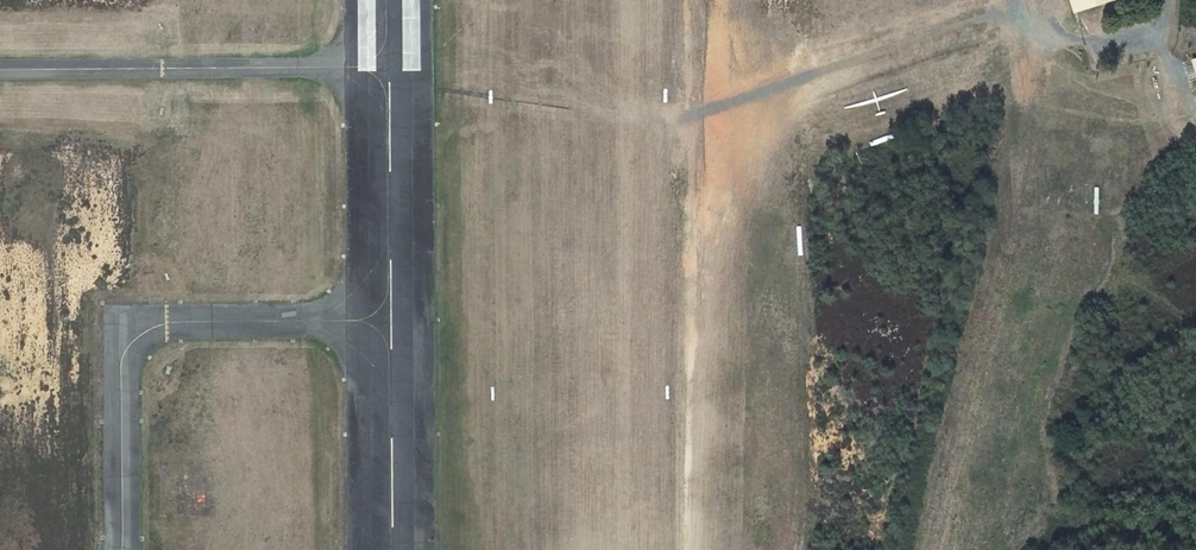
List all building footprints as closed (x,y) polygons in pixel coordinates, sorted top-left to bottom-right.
[(1074,13),(1114,0),(1070,0),(1074,13)]
